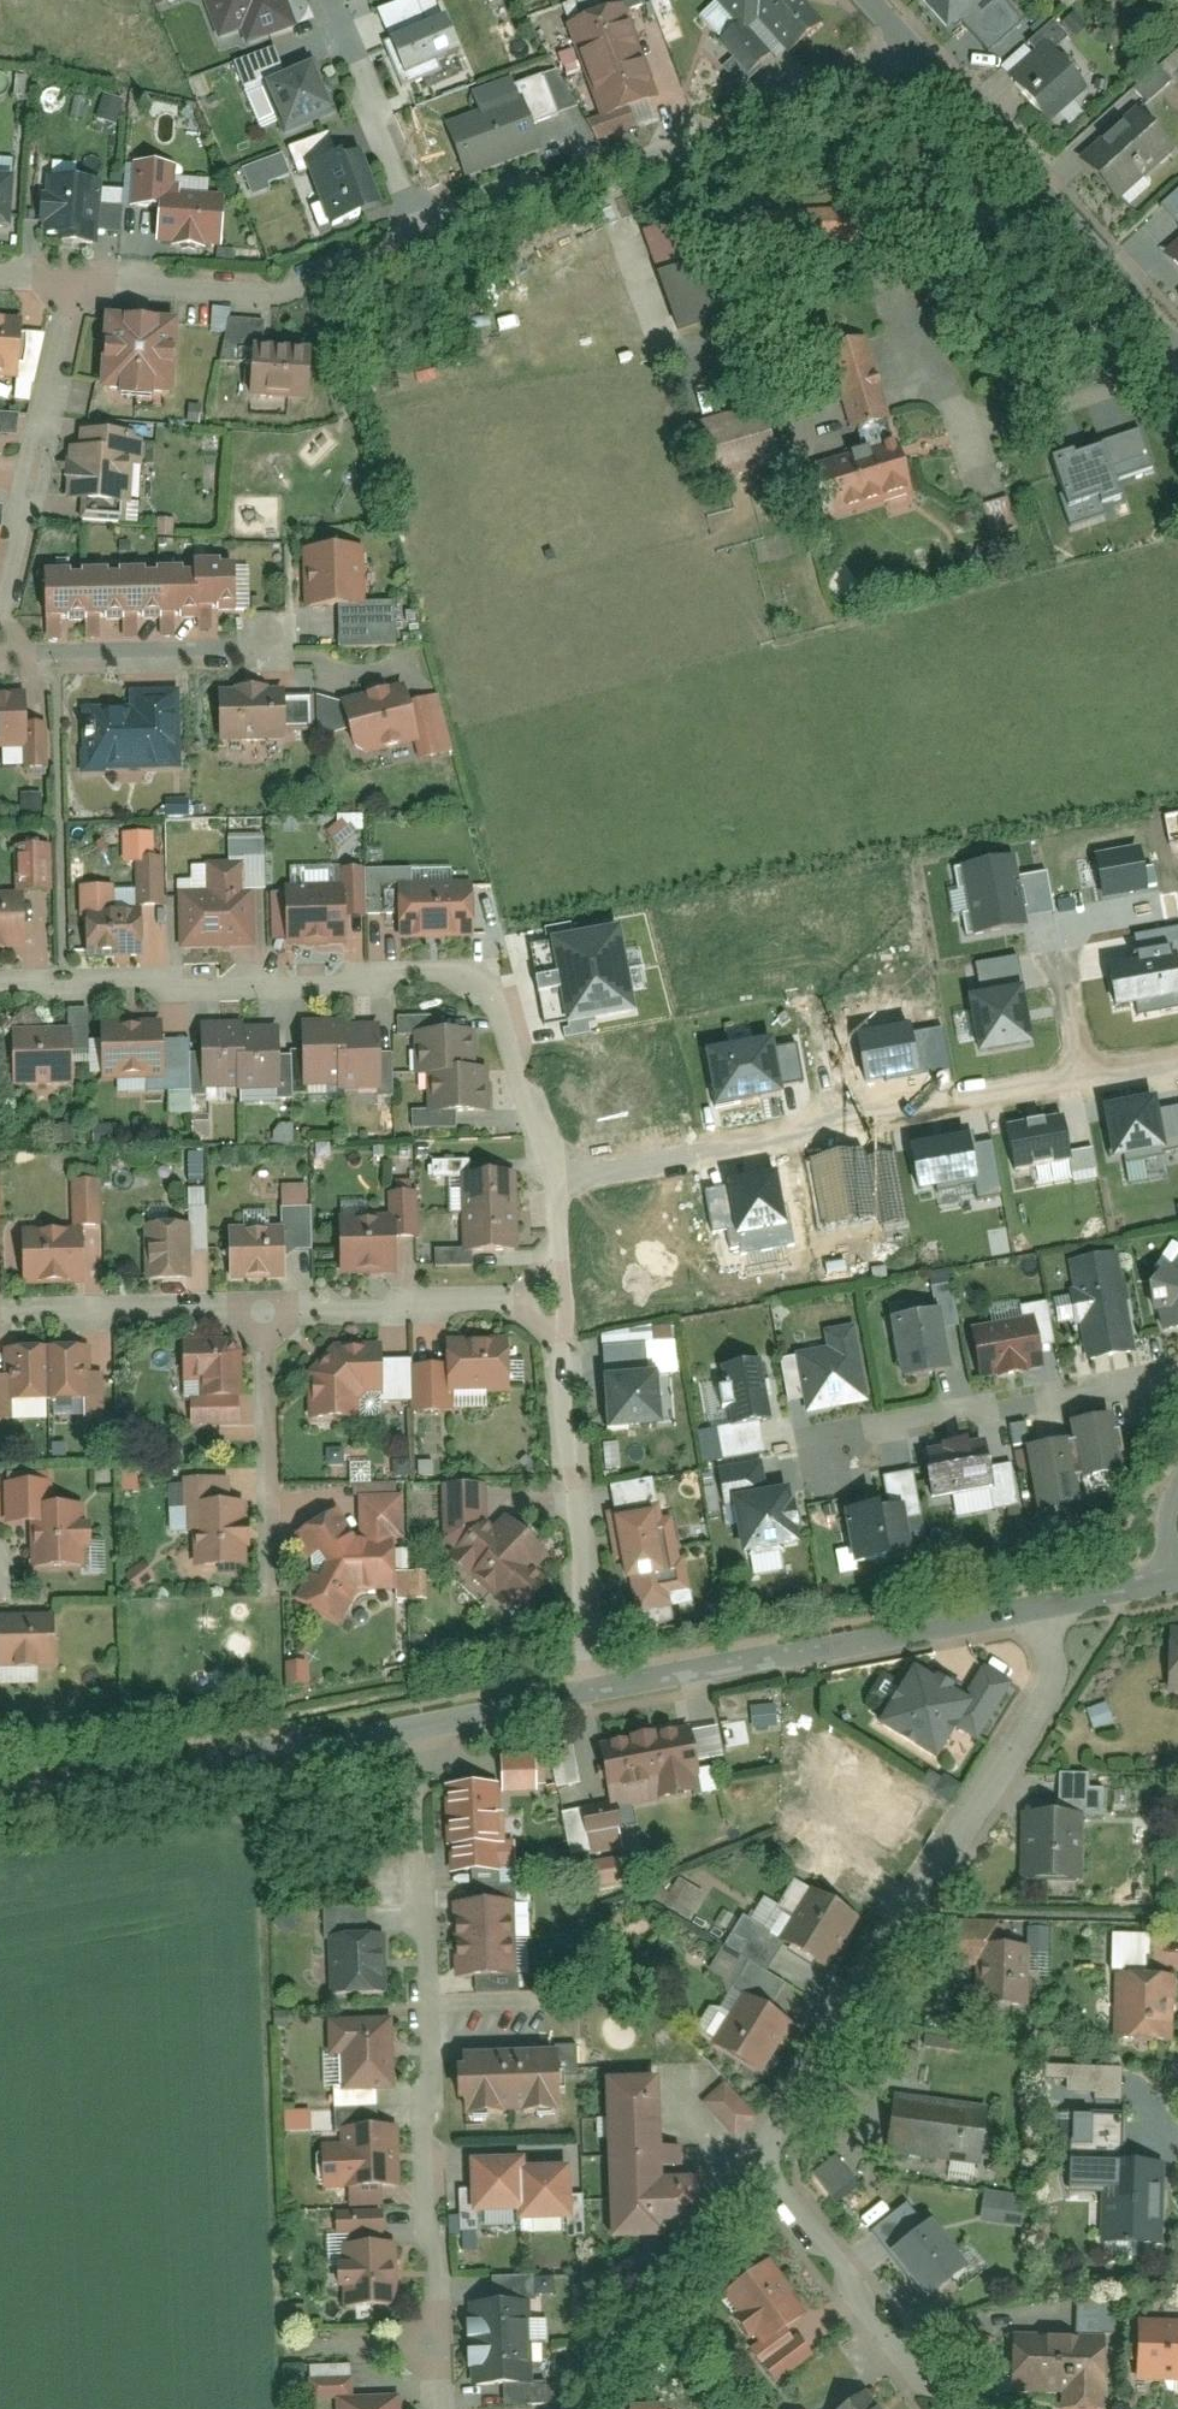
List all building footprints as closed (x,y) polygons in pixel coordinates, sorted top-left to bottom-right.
[(222,40),(244,31),(248,43),(302,23),(293,0),(207,0),(222,40)] [(609,12),(628,6),(645,0),(605,0),(609,12)] [(808,0),(719,0),(740,22),(723,37),(756,72),(788,44),(794,51),(827,21),(808,0)] [(952,26),(982,0),(929,0),(952,26)] [(1003,0),(993,0),(963,26),(989,51),(1021,21),(1003,0)] [(609,12),(574,24),(603,113),(632,103),(658,94),(628,6),(609,12)] [(447,19),(392,42),(406,75),(461,52),(447,19)] [(1088,81),(1049,40),(1012,75),(1052,116),(1088,81)] [(263,128),(282,121),(267,83),(290,74),(279,45),(238,60),(263,128)] [(282,121),(287,133),(336,113),(316,63),(290,74),(267,83),(282,121)] [(484,111),(450,123),(469,175),(547,147),(519,72),(475,88),(484,111)] [(108,92),(101,118),(119,122),(126,96),(108,92)] [(593,116),(601,140),(640,127),(632,103),(603,113),(593,116)] [(1083,158),(1120,202),(1177,154),(1177,151),(1143,108),(1083,158)] [(246,167),(255,195),(274,188),(272,183),(296,175),(288,152),(246,167)] [(312,170),(332,228),(367,216),(365,211),(382,205),(363,152),(312,170)] [(136,161),(132,206),(162,208),(159,243),(223,248),(227,195),(180,192),(182,164),(136,161)] [(12,231),(15,177),(0,176),(0,230),(12,231)] [(51,177),(47,241),(101,244),(101,230),(123,232),(126,190),(107,189),(108,181),(51,177)] [(769,244),(859,239),(857,206),(767,211),(769,244)] [(639,221),(657,273),(697,260),(680,207),(639,221)] [(658,280),(675,333),(716,320),(699,267),(658,280)] [(176,323),(102,319),(97,398),(171,402),(176,323)] [(0,321),(0,382),(18,383),(22,322),(0,321)] [(250,322),(227,321),(225,361),(248,362),(250,322)] [(800,468),(814,525),(908,500),(867,340),(828,350),(855,454),(800,468)] [(251,353),(247,404),(306,409),(310,357),(251,353)] [(694,426),(708,484),(775,467),(760,409),(694,426)] [(0,416),(0,431),(18,431),(18,416),(0,416)] [(1139,430),(1049,462),(1073,526),(1126,507),(1119,486),(1155,473),(1139,430)] [(73,431),(66,505),(122,510),(129,436),(73,431)] [(1011,496),(983,503),(990,534),(1018,527),(1011,496)] [(171,521),(154,522),(155,538),(171,538),(171,521)] [(364,556),(300,555),(299,614),(363,615),(364,556)] [(233,571),(194,572),(196,620),(234,619),(233,571)] [(194,572),(156,573),(157,621),(196,620),(194,572)] [(156,573),(117,574),(119,622),(157,621),(156,573)] [(117,574),(79,575),(80,623),(119,622),(117,574)] [(79,575),(40,576),(42,625),(80,623),(79,575)] [(335,617),(335,653),(392,653),(392,617),(335,617)] [(216,691),(217,746),(281,746),(280,690),(216,691)] [(414,747),(398,690),(338,707),(354,764),(414,747)] [(79,710),(80,776),(178,776),(178,693),(128,694),(128,709),(79,710)] [(23,696),(0,697),(0,754),(24,754),(23,696)] [(450,758),(434,701),(405,708),(421,766),(450,758)] [(337,709),(311,702),(313,742),(344,737),(337,709)] [(309,730),(309,703),(281,703),(281,730),(309,730)] [(47,772),(46,728),(25,728),(26,772),(47,772)] [(40,796),(19,799),(21,819),(42,817),(40,796)] [(187,802),(163,802),(163,819),(188,819),(187,802)] [(337,824),(323,836),(329,844),(344,831),(337,824)] [(1133,840),(1080,850),(1089,899),(1142,890),(1133,840)] [(56,888),(54,841),(17,843),(18,889),(25,889),(56,888)] [(1008,857),(954,866),(965,938),(1023,928),(1021,917),(1048,913),(1041,874),(1011,879),(1008,857)] [(162,910),(161,861),(134,861),(135,910),(162,910)] [(206,866),(207,895),(174,896),(175,953),(253,951),(252,894),(243,895),(243,865),(206,866)] [(394,874),(361,875),(362,919),(394,919),(394,874)] [(360,923),(359,875),(336,875),(337,923),(360,923)] [(468,886),(394,888),(396,944),(470,942),(468,886)] [(335,887),(281,889),(283,949),(337,948),(335,887)] [(27,944),(25,889),(18,889),(0,890),(0,945),(27,944)] [(85,916),(85,961),(139,961),(139,916),(85,916)] [(554,943),(569,1025),(634,1013),(618,931),(554,943)] [(1164,951),(1103,962),(1111,1011),(1173,1000),(1164,951)] [(982,1049),(1029,1041),(1021,991),(973,998),(982,1049)] [(92,1057),(91,1007),(72,1008),(72,1028),(73,1057),(92,1057)] [(909,1010),(848,1021),(856,1070),(918,1059),(909,1010)] [(445,1014),(400,1015),(401,1033),(416,1032),(446,1031),(445,1014)] [(343,1023),(343,1017),(306,1018),(307,1046),(308,1083),(345,1083),(343,1023)] [(166,1018),(107,1019),(108,1077),(151,1076),(168,1076),(167,1039),(166,1018)] [(244,1026),(244,1020),(206,1021),(207,1050),(208,1088),(245,1087),(244,1026)] [(381,1050),(380,1022),(343,1023),(345,1083),(345,1090),(382,1089),(381,1050)] [(282,1049),(281,1025),(244,1026),(245,1087),(246,1093),(283,1092),(282,1049)] [(13,1029),(14,1086),(73,1085),(73,1057),(72,1028),(13,1029)] [(446,1031),(416,1032),(417,1070),(428,1069),(483,1068),(482,1030),(446,1031)] [(195,1051),(194,1038),(167,1039),(168,1076),(151,1076),(151,1090),(196,1089),(195,1051)] [(765,1042),(696,1052),(704,1105),(769,1095),(767,1086),(802,1080),(796,1044),(766,1048),(765,1042)] [(307,1046),(294,1046),(294,1048),(295,1092),(308,1092),(308,1083),(307,1046)] [(294,1048),(282,1049),(283,1092),(283,1095),(295,1095),(295,1092),(294,1048)] [(207,1050),(195,1051),(196,1089),(196,1094),(208,1094),(208,1088),(207,1050)] [(396,1093),(395,1050),(381,1050),(382,1089),(382,1093),(396,1093)] [(491,1068),(483,1068),(428,1069),(429,1106),(459,1105),(492,1104),(491,1068)] [(1090,1104),(1100,1161),(1177,1148),(1177,1133),(1161,1136),(1154,1093),(1090,1104)] [(416,1107),(417,1125),(459,1124),(459,1105),(429,1106),(416,1107)] [(1071,1113),(1005,1124),(1014,1175),(1079,1164),(1071,1113)] [(990,1127),(896,1143),(905,1195),(948,1188),(972,1184),(974,1199),(1002,1194),(990,1127)] [(793,1167),(809,1244),(855,1234),(840,1158),(793,1167)] [(717,1180),(732,1256),(778,1247),(763,1171),(717,1180)] [(515,1256),(514,1178),(462,1178),(463,1257),(515,1256)] [(99,1228),(98,1185),(67,1185),(68,1229),(99,1228)] [(416,1242),(415,1197),(393,1197),(394,1221),(393,1242),(416,1242)] [(205,1255),(204,1210),(187,1210),(187,1228),(187,1255),(205,1255)] [(309,1251),(309,1211),(282,1211),(282,1230),(282,1251),(309,1251)] [(337,1221),(337,1278),(393,1278),(393,1242),(394,1221),(337,1221)] [(187,1255),(187,1228),(140,1229),(141,1284),(188,1283),(187,1255)] [(282,1230),(225,1230),(225,1284),(282,1284),(282,1251),(282,1230)] [(81,1231),(19,1233),(20,1290),(82,1288),(81,1231)] [(462,1253),(430,1253),(431,1271),(472,1270),(472,1258),(462,1258),(462,1253)] [(1111,1254),(1069,1262),(1074,1287),(1069,1288),(1075,1321),(1080,1320),(1088,1362),(1130,1354),(1111,1254)] [(1175,1266),(1164,1258),(1149,1273),(1155,1292),(1163,1333),(1177,1330),(1177,1262),(1175,1266)] [(936,1312),(892,1321),(904,1379),(948,1370),(936,1312)] [(970,1334),(980,1378),(1040,1365),(1031,1321),(970,1334)] [(507,1340),(443,1342),(444,1369),(444,1399),(508,1398),(507,1340)] [(856,1344),(779,1360),(790,1416),(867,1400),(856,1344)] [(379,1363),(379,1348),(333,1350),(307,1376),(306,1423),(356,1423),(356,1406),(363,1399),(380,1399),(379,1363)] [(80,1350),(43,1351),(44,1404),(82,1403),(81,1377),(80,1350)] [(43,1351),(5,1352),(6,1379),(6,1405),(44,1404),(43,1351)] [(237,1354),(180,1354),(180,1386),(195,1386),(195,1403),(237,1403),(237,1354)] [(408,1362),(379,1363),(380,1399),(380,1406),(409,1405),(408,1369),(408,1362)] [(770,1420),(760,1362),(719,1369),(729,1427),(770,1420)] [(656,1364),(602,1367),(606,1426),(660,1423),(656,1364)] [(444,1369),(408,1369),(409,1405),(409,1417),(445,1417),(444,1399),(444,1369)] [(101,1420),(99,1376),(81,1377),(82,1403),(82,1421),(101,1420)] [(185,1405),(185,1430),(238,1428),(238,1404),(185,1405)] [(1112,1417),(1072,1424),(1083,1483),(1123,1475),(1112,1417)] [(1025,1421),(1008,1425),(1013,1448),(1030,1444),(1025,1421)] [(1068,1442),(1028,1450),(1039,1510),(1079,1502),(1068,1442)] [(981,1444),(924,1452),(931,1500),(988,1491),(981,1444)] [(226,1482),(180,1481),(180,1505),(190,1505),(226,1506),(226,1482)] [(654,1481),(608,1488),(632,1629),(674,1622),(670,1594),(685,1592),(673,1521),(661,1523),(654,1481)] [(49,1486),(1,1487),(3,1530),(27,1529),(26,1509),(50,1508),(49,1486)] [(486,1489),(440,1489),(440,1544),(449,1564),(485,1531),(486,1489)] [(796,1547),(786,1493),(738,1502),(748,1556),(796,1547)] [(405,1499),(360,1500),(360,1549),(390,1548),(405,1547),(405,1499)] [(226,1506),(190,1505),(189,1570),(243,1571),(244,1506),(226,1506)] [(895,1506),(845,1516),(856,1566),(905,1556),(904,1547),(895,1506)] [(84,1572),(82,1507),(50,1508),(26,1509),(27,1529),(29,1574),(84,1572)] [(390,1574),(390,1548),(360,1549),(334,1510),(293,1538),(313,1568),(293,1605),(336,1628),(352,1599),(358,1595),(391,1595),(390,1574)] [(485,1531),(449,1564),(504,1623),(535,1594),(525,1583),(546,1564),(502,1516),(485,1531)] [(140,1564),(124,1577),(137,1593),(153,1580),(140,1564)] [(422,1600),(421,1573),(390,1574),(391,1595),(391,1600),(422,1600)] [(0,1618),(0,1673),(53,1672),(52,1618),(0,1618)] [(1014,1680),(989,1663),(968,1695),(978,1701),(962,1726),(978,1736),(1014,1680)] [(892,1707),(883,1722),(941,1759),(962,1726),(978,1701),(968,1695),(919,1664),(909,1680),(892,1707)] [(307,1686),(306,1665),(286,1666),(287,1687),(307,1686)] [(871,1694),(892,1707),(909,1680),(889,1667),(871,1694)] [(1111,1698),(1090,1707),(1098,1728),(1120,1719),(1111,1698)] [(749,1728),(776,1727),(775,1704),(748,1706),(749,1728)] [(685,1726),(595,1745),(609,1812),(699,1793),(685,1726)] [(551,1785),(574,1783),(571,1741),(548,1742),(551,1785)] [(822,1774),(857,1795),(873,1769),(838,1748),(822,1774)] [(857,1795),(872,1804),(887,1778),(873,1769),(857,1795)] [(1104,1813),(1105,1784),(1090,1783),(1090,1774),(1065,1773),(1063,1812),(1087,1813),(1104,1813)] [(923,1800),(887,1778),(872,1804),(859,1825),(895,1846),(923,1800)] [(497,1788),(446,1790),(450,1873),(516,1870),(514,1837),(499,1837),(497,1788)] [(829,1828),(796,1808),(787,1822),(820,1843),(829,1828)] [(1063,1812),(1026,1810),(1024,1876),(1084,1878),(1087,1813),(1063,1812)] [(649,1849),(581,1864),(586,1890),(655,1875),(649,1849)] [(708,1893),(683,1877),(668,1902),(693,1917),(708,1893)] [(860,1915),(815,1887),(782,1938),(787,1941),(828,1967),(860,1915)] [(516,1904),(450,1905),(451,1979),(517,1978),(516,1904)] [(746,1915),(729,1943),(769,1968),(787,1941),(782,1938),(746,1915)] [(1005,1924),(960,1923),(958,1958),(991,1959),(989,2003),(1030,2005),(1032,1950),(1033,1942),(1005,1941),(1005,1924)] [(1050,1951),(1051,1926),(1033,1925),(1033,1942),(1032,1950),(1050,1951)] [(1119,1970),(1155,1971),(1156,1932),(1120,1931),(1119,1970)] [(387,1935),(325,1937),(326,2002),(388,2000),(387,1935)] [(714,1966),(775,2005),(790,1981),(769,1968),(729,1943),(714,1966)] [(1155,1971),(1119,1970),(1117,2039),(1171,2041),(1174,1972),(1155,1971)] [(748,1994),(718,2042),(765,2071),(796,2023),(748,1994)] [(390,2021),(324,2022),(325,2059),(338,2058),(339,2092),(392,2091),(390,2021)] [(877,2074),(912,2083),(919,2055),(884,2046),(877,2074)] [(555,2053),(451,2056),(453,2118),(556,2116),(555,2053)] [(1091,2078),(1060,2066),(1049,2095),(1080,2107),(1091,2078)] [(656,2079),(600,2082),(607,2244),(702,2241),(700,2182),(661,2183),(656,2079)] [(731,2139),(756,2118),(723,2080),(698,2102),(731,2139)] [(990,2105),(901,2094),(894,2152),(983,2163),(990,2105)] [(279,2110),(280,2132),(309,2131),(308,2109),(279,2110)] [(1129,2113),(1068,2111),(1066,2155),(1127,2157),(1129,2113)] [(395,2127),(337,2130),(338,2149),(315,2150),(318,2197),(398,2192),(395,2127)] [(521,2159),(465,2163),(469,2221),(519,2217),(520,2230),(570,2227),(566,2171),(522,2174),(521,2159)] [(1100,2188),(1100,2163),(1060,2163),(1060,2188),(1100,2188)] [(1168,2163),(1107,2163),(1106,2239),(1167,2239),(1168,2163)] [(1027,2193),(988,2188),(985,2223),(1023,2227),(1027,2193)] [(333,2215),(336,2315),(394,2313),(391,2243),(379,2244),(378,2214),(333,2215)] [(972,2263),(936,2219),(895,2253),(931,2297),(972,2263)] [(767,2264),(719,2300),(760,2355),(808,2319),(767,2264)] [(1124,2330),(1124,2298),(1082,2298),(1082,2330),(1124,2330)] [(531,2301),(464,2305),(469,2396),(536,2392),(531,2301)] [(1177,2379),(1177,2323),(1140,2322),(1139,2378),(1177,2379)] [(1018,2333),(1018,2386),(1067,2386),(1067,2408),(1107,2408),(1108,2334),(1018,2333)] [(757,2370),(773,2391),(813,2361),(797,2340),(757,2370)] [(864,2392),(843,2408),(878,2408),(864,2392)] [(330,2401),(330,2408),(401,2408),(400,2397),(330,2401)] [(659,2401),(625,2402),(626,2408),(660,2408),(659,2401)]
